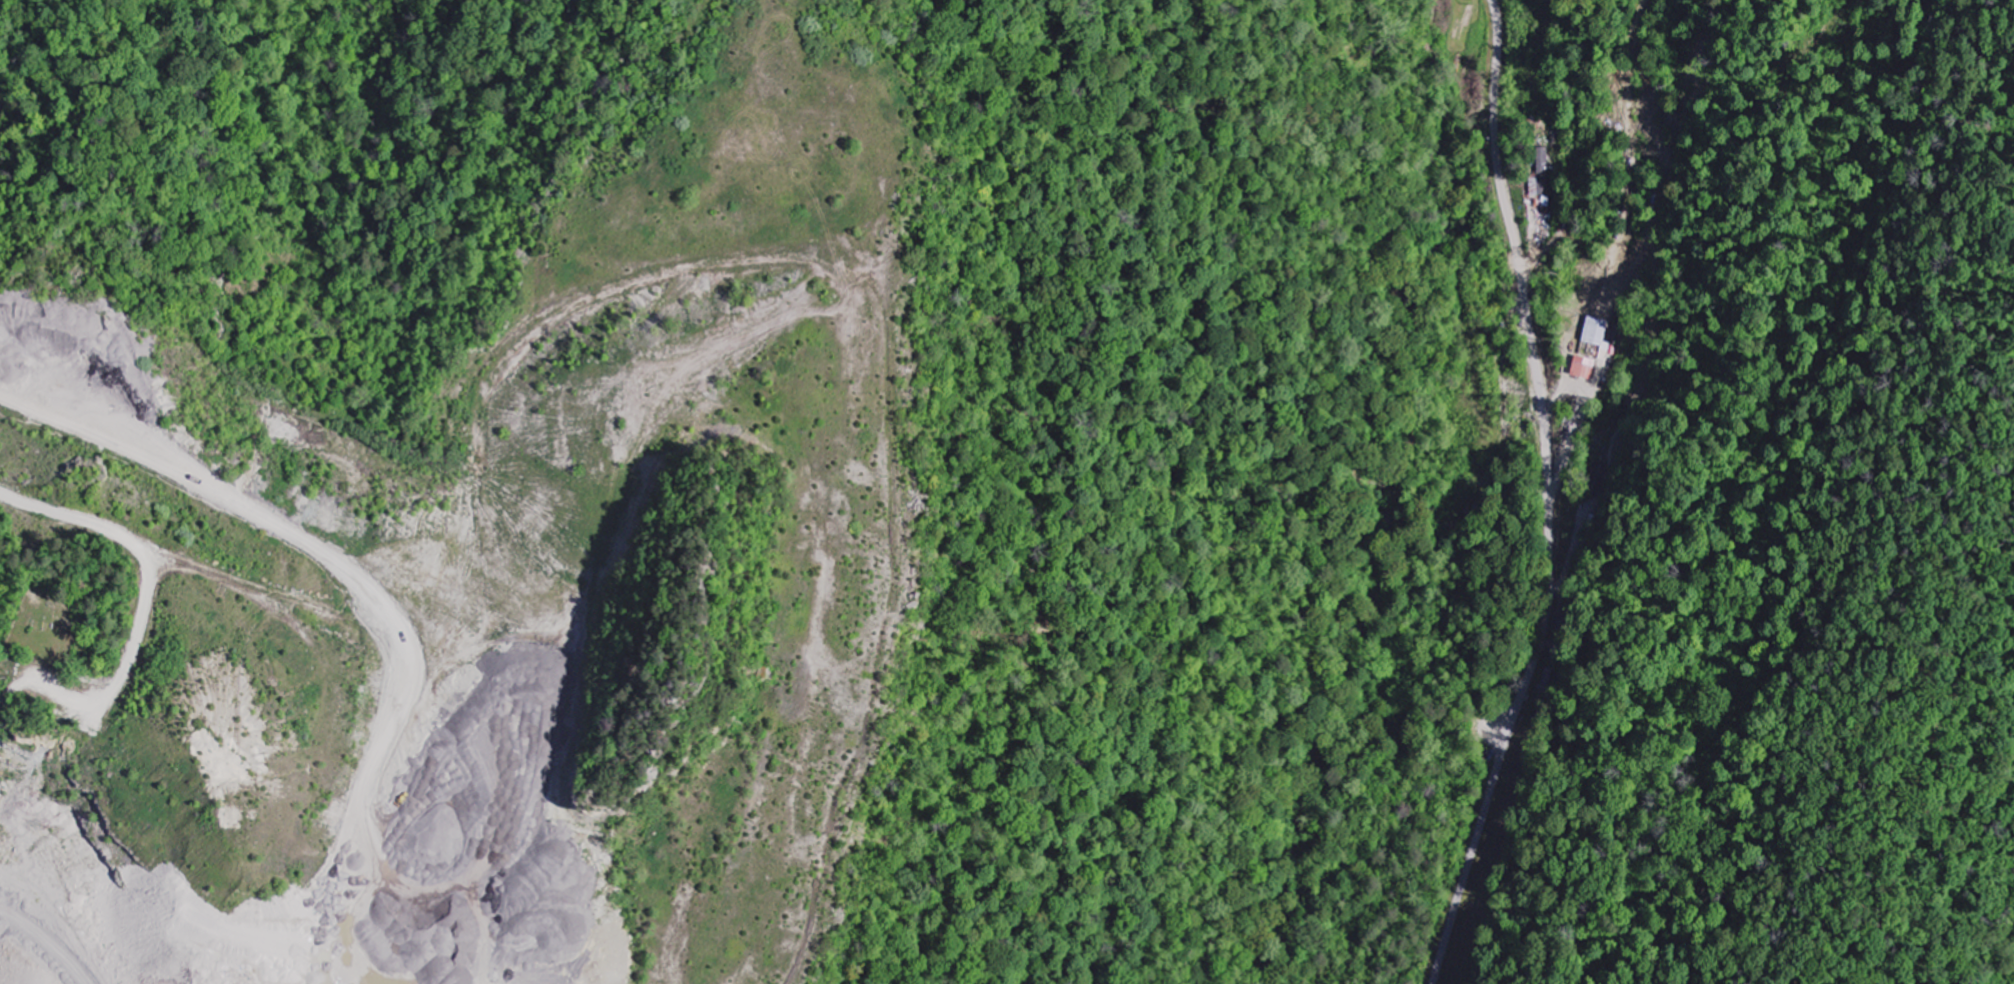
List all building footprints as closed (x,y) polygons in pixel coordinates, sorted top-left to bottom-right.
[(1608,322),(1588,317),(1582,342),(1602,347),(1608,322)] [(1595,360),(1575,357),(1572,376),(1591,380),(1595,360)]
